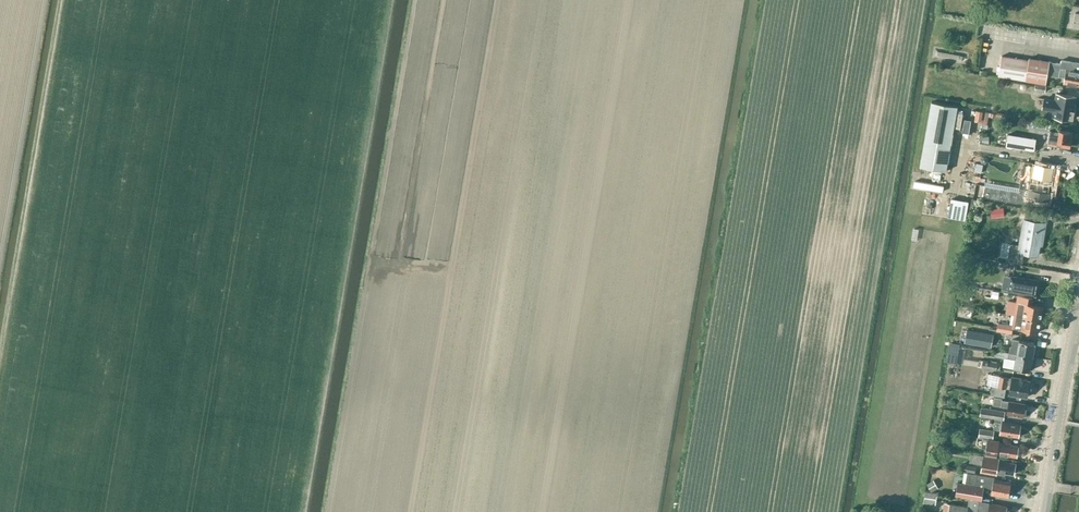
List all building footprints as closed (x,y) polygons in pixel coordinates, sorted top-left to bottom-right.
[(1029,60),(1002,55),(998,76),(1026,81),(1046,84),(1048,75),(1065,78),(1064,83),(1078,85),(1078,63),(1075,62),(1072,62),(1072,61),(1062,60),(1061,63),(1050,62),(1050,61),(1029,58),(1029,60)] [(1045,92),(1046,85),(1036,83),(1034,90),(1045,92)] [(1076,97),(1066,95),(1056,93),(1055,99),(1044,97),(1042,109),(1053,110),(1052,116),(1073,119),(1073,118),(1075,117),(1076,113),(1074,110),(1076,97)] [(946,171),(952,137),(958,106),(931,102),(920,166),(946,171)] [(975,111),(974,121),(980,122),(982,112),(975,111)] [(1051,124),(1035,121),(1034,128),(1050,130),(1048,144),(1070,148),(1072,132),(1056,129),(1056,125),(1051,124)] [(1008,134),(1006,145),(1034,150),(1036,138),(1008,134)] [(985,186),(983,196),(1032,205),(1034,197),(1039,198),(1048,200),(1049,190),(1052,190),(1055,168),(1044,166),(1032,164),(1031,166),(1023,165),(1019,191),(985,186)] [(1057,166),(1057,178),(1068,179),(1068,166),(1057,166)] [(951,199),(948,217),(966,220),(969,202),(951,199)] [(1010,243),(1008,258),(1015,259),(1023,260),(1024,253),(1038,255),(1040,245),(1043,245),(1046,223),(1023,219),(1018,245),(1010,243)] [(999,261),(998,266),(1000,269),(1005,270),(1007,268),(1008,263),(999,261)] [(1008,291),(1036,296),(1038,281),(1010,276),(1008,291)] [(1019,295),(1017,302),(1020,302),(1026,303),(1026,304),(1032,305),(1033,298),(1019,295)] [(1017,302),(1015,315),(1023,317),(1041,320),(1043,307),(1034,305),(1032,305),(1026,304),(1026,303),(1020,302),(1017,302)] [(1013,326),(1013,328),(1021,330),(1030,331),(1038,333),(1041,320),(1023,317),(1015,315),(1013,326)] [(997,331),(1012,334),(1013,326),(998,323),(997,331)] [(994,334),(967,329),(964,343),(991,348),(994,334)] [(1036,343),(1019,340),(1013,339),(1011,347),(1010,346),(1009,352),(1009,353),(1033,357),(1034,351),(1036,351),(1037,345),(1035,345),(1036,343)] [(966,347),(950,344),(947,362),(963,364),(966,347)] [(996,350),(995,357),(1005,358),(1003,366),(1014,368),(1022,369),(1031,371),(1031,369),(1033,370),(1034,364),(1032,363),(1033,357),(1009,353),(1009,352),(999,351),(996,350)] [(989,361),(989,360),(983,359),(982,368),(997,370),(998,362),(989,361)] [(1009,377),(999,376),(989,374),(986,385),(992,385),(990,395),(1005,397),(1006,388),(1009,389),(1008,394),(1027,397),(1030,381),(1021,380),(1021,379),(1012,377),(1012,378),(1009,377)] [(1009,401),(1002,400),(1002,399),(994,397),(993,405),(1001,407),(1007,408),(1006,414),(1024,417),(1026,404),(1009,401)] [(1004,420),(1005,416),(1005,412),(981,407),(980,416),(995,419),(1002,420),(1004,420)] [(1002,422),(1002,420),(995,419),(995,422),(993,429),(1000,430),(1000,434),(1018,437),(1019,435),(1021,435),(1022,430),(1020,430),(1020,425),(1002,422)] [(978,437),(993,439),(994,431),(980,428),(978,437)] [(999,441),(993,440),(988,439),(985,455),(997,457),(998,454),(1017,457),(1018,446),(999,443),(999,441)] [(983,464),(981,472),(997,475),(997,472),(1013,474),(1015,463),(998,460),(998,461),(994,460),(995,458),(984,456),(983,464)] [(975,473),(976,466),(963,463),(962,470),(975,473)] [(1011,483),(994,480),(995,477),(977,474),(975,483),(975,485),(958,483),(956,496),(964,497),(982,501),(983,492),(1009,497),(1010,491),(1011,491),(1013,485),(1011,484),(1011,483)] [(926,484),(930,492),(936,489),(932,481),(926,484)] [(979,501),(972,500),(970,509),(977,510),(977,511),(1008,511),(1008,510),(1007,508),(1006,508),(1007,506),(990,503),(979,501)] [(950,504),(944,503),(943,511),(967,511),(968,506),(950,503),(950,504)]
